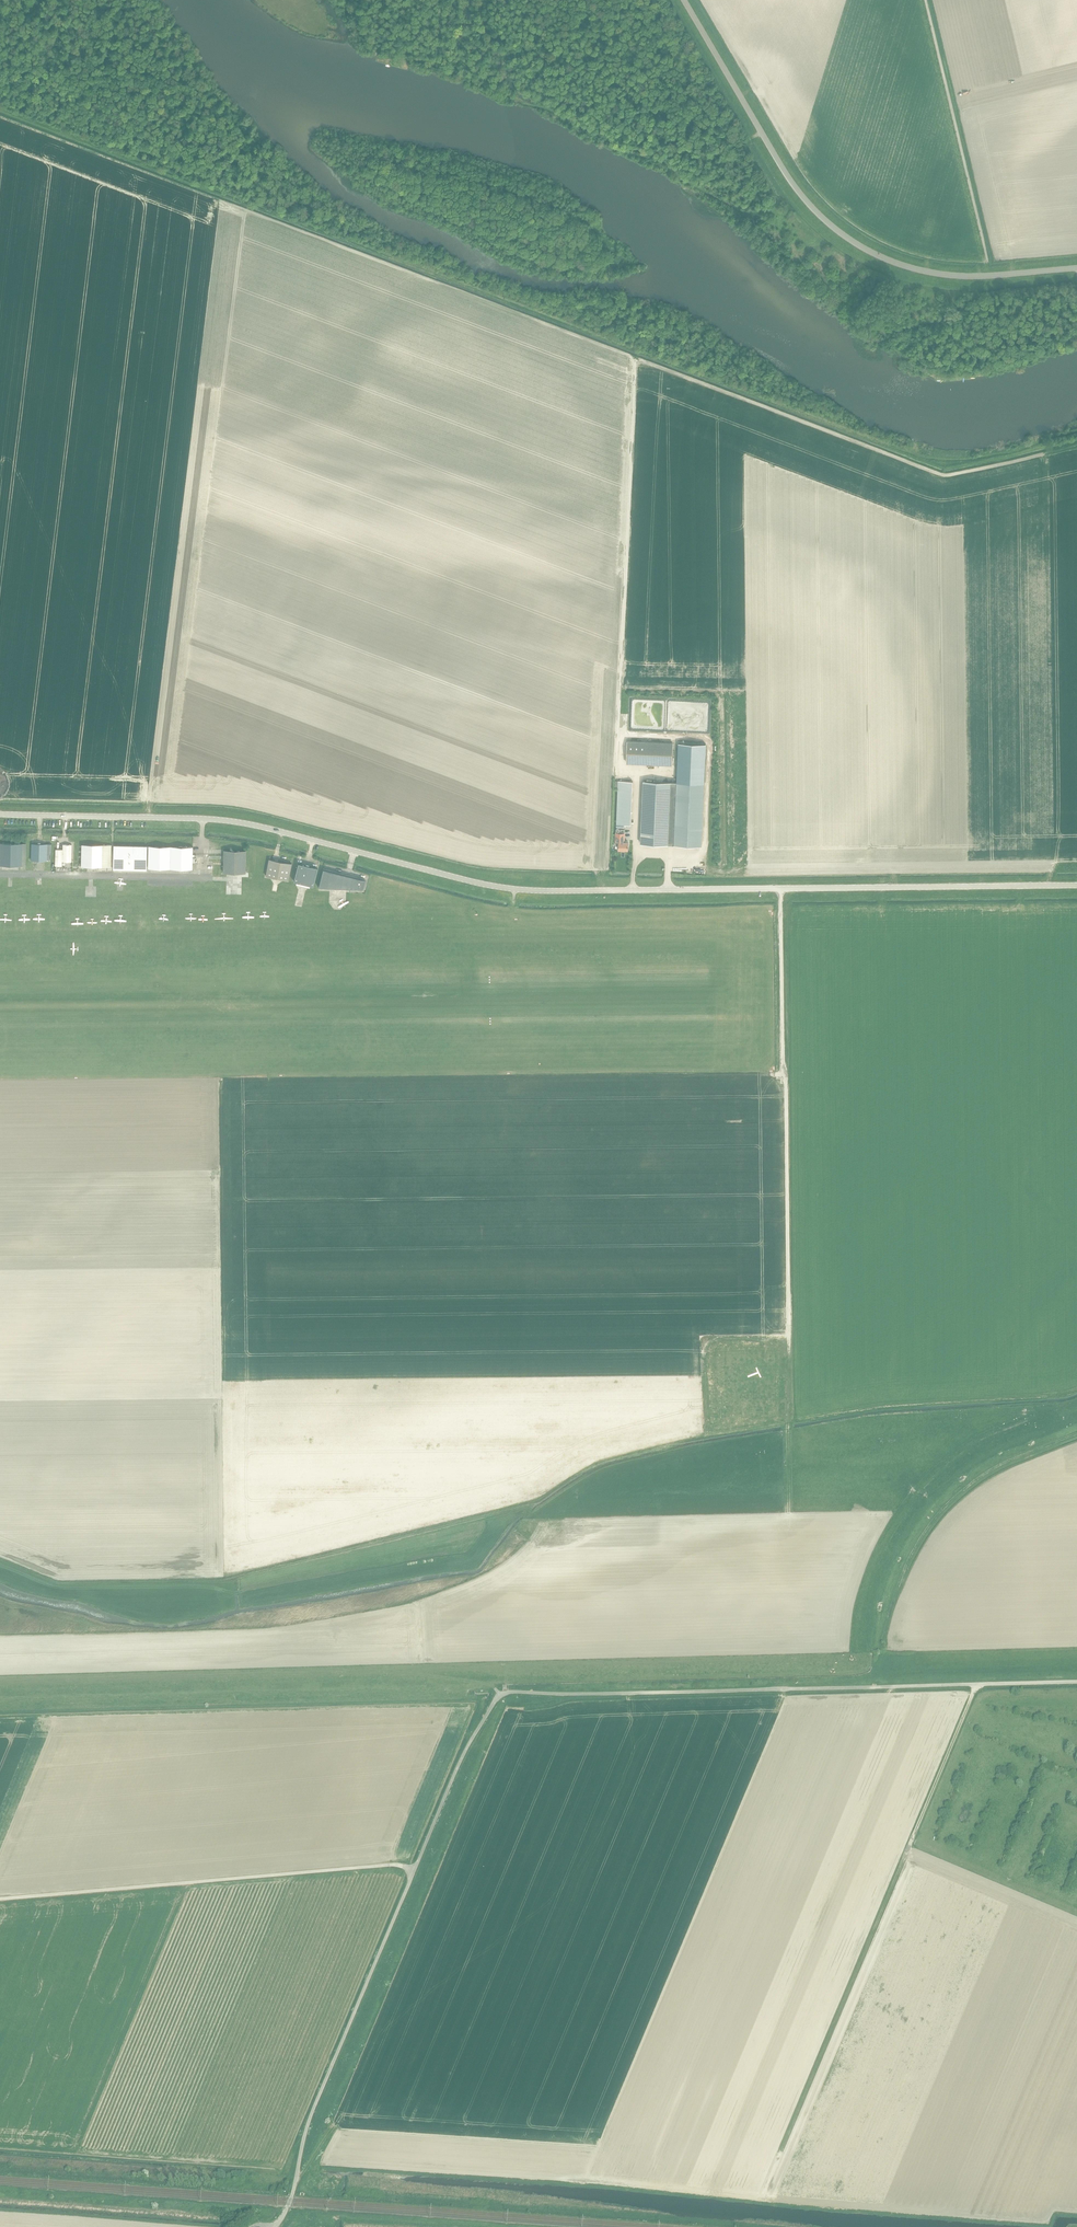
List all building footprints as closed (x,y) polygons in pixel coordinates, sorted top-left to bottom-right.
[(631,699),(630,725),(662,728),(663,714),(656,713),(656,712),(649,712),(648,719),(647,719),(647,725),(640,724),(640,713),(641,713),(641,708),(638,708),(638,700),(631,699)] [(671,765),(672,743),(628,741),(627,763),(671,765)] [(643,782),(640,842),(668,843),(702,845),(706,743),(679,742),(678,766),(683,766),(682,783),(671,783),(643,782)] [(618,781),(617,824),(631,824),(633,781),(618,781)] [(616,829),(616,837),(616,844),(619,845),(618,850),(628,850),(628,842),(624,842),(624,829),(616,829)] [(26,866),(26,843),(0,843),(0,865),(26,866)] [(47,860),(47,844),(32,843),(31,860),(47,860)] [(56,849),(55,866),(62,866),(62,862),(71,862),(72,845),(63,844),(63,849),(56,849)] [(81,866),(96,867),(96,844),(82,844),(81,866)] [(96,844),(96,867),(102,867),(111,867),(111,845),(96,844)] [(146,870),(147,846),(114,845),(113,869),(146,870)] [(192,869),(193,847),(148,846),(148,868),(192,869)] [(225,850),(224,850),(223,872),(245,872),(246,850),(225,850)] [(291,863),(268,859),(266,875),(288,880),(291,863)] [(294,862),(289,881),(293,882),(294,881),(313,886),(317,868),(298,863),(294,862)] [(365,880),(323,869),(318,887),(363,889),(365,880)]
